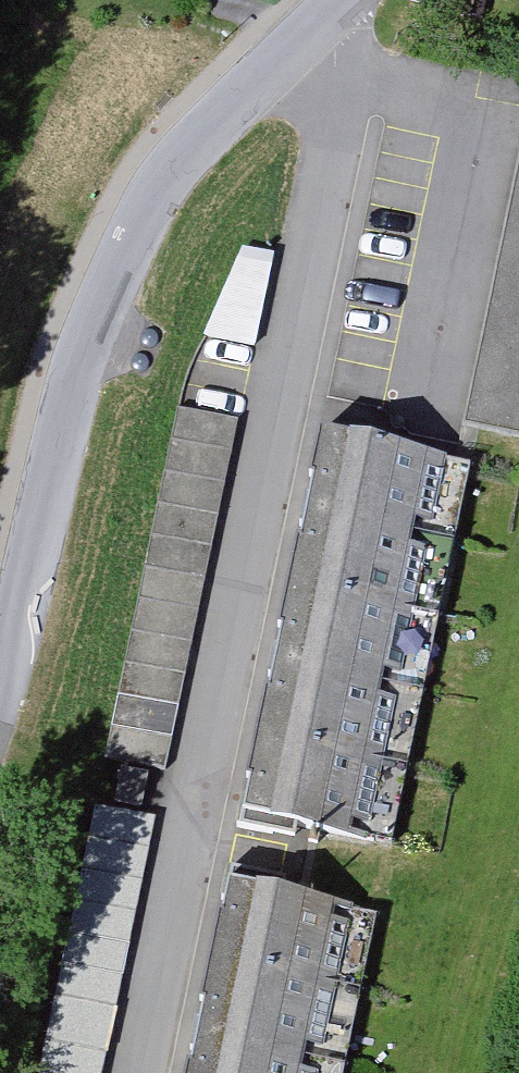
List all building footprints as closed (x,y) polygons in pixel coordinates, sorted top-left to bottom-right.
[(467,425),(518,436),(518,176),(467,425)] [(273,255),(240,248),(203,333),(255,344),(273,255)] [(110,724),(172,737),(238,421),(176,408),(110,724)] [(454,541),(470,463),(317,431),(307,477),(313,478),(310,495),(304,493),(300,509),(454,541)] [(294,540),(285,583),(438,615),(454,541),(300,509),(297,525),(304,527),(301,542),(294,540)] [(438,615),(285,583),(275,631),(283,632),(279,647),(272,645),(269,658),(422,690),(438,615)] [(262,694),(253,733),(407,765),(422,690),(269,658),(265,675),(273,677),(269,696),(262,694)] [(172,737),(110,724),(103,756),(165,769),(172,737)] [(240,796),(234,826),(291,838),(294,823),(310,827),(307,841),(317,843),(320,829),(390,844),(407,765),(253,733),(243,782),(250,784),(247,797),(240,796)] [(122,769),(116,802),(140,807),(147,774),(122,769)] [(88,835),(149,848),(155,817),(95,804),(88,835)] [(142,879),(149,848),(88,835),(82,867),(142,879)] [(75,901),(135,914),(142,879),(82,867),(75,901)] [(360,990),(376,910),(308,896),(310,886),(300,884),(298,894),(281,890),(284,880),(225,868),(219,899),(225,900),(221,918),(215,916),(206,958),(360,990)] [(68,933),(129,945),(135,914),(75,901),(68,933)] [(122,978),(129,945),(68,933),(61,965),(122,978)] [(193,1022),(190,1037),(343,1069),(360,990),(206,958),(197,1004),(201,1005),(197,1023),(193,1022)] [(55,997),(115,1010),(122,978),(61,965),(55,997)] [(106,1055),(115,1010),(55,997),(45,1042),(106,1055)] [(182,1072),(342,1072),(343,1069),(190,1037),(187,1051),(192,1052),(188,1071),(183,1070),(182,1072)] [(106,1055),(45,1042),(39,1072),(102,1072),(106,1055)]
